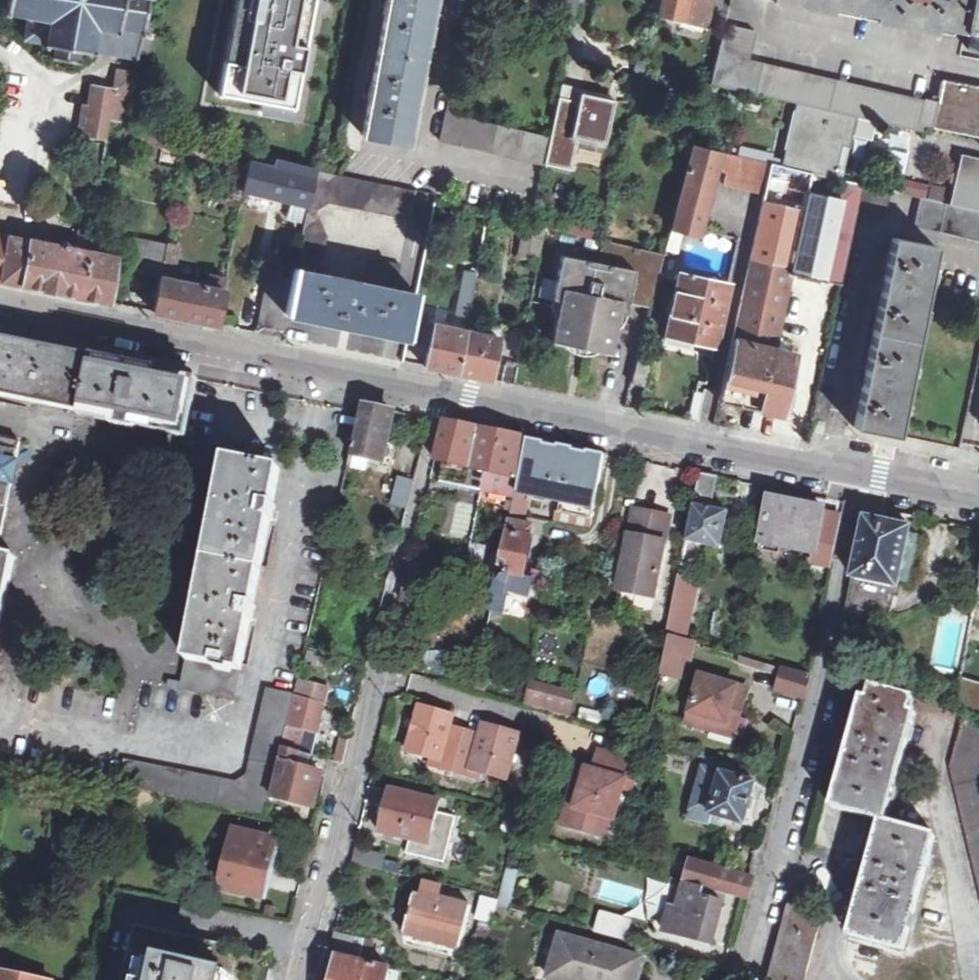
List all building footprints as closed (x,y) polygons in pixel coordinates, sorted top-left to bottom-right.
[(7,8),(3,7),(2,11),(6,12),(5,15),(9,16),(9,12),(28,16),(24,38),(46,42),(45,46),(57,48),(54,61),(78,65),(80,52),(92,54),(92,51),(137,59),(138,53),(146,8),(147,0),(8,0),(7,8)] [(291,107),(312,0),(235,0),(217,93),(291,107)] [(362,135),(407,143),(433,0),(387,0),(362,135)] [(702,24),(707,0),(662,0),(659,14),(702,24)] [(928,31),(929,24),(959,30),(964,0),(769,0),(928,31)] [(959,30),(973,32),(969,50),(978,52),(978,0),(964,0),(959,30)] [(159,10),(146,8),(138,53),(150,55),(159,10)] [(726,24),(711,85),(797,105),(855,118),(922,132),(923,126),(918,125),(923,101),(748,61),(755,30),(726,24)] [(133,74),(116,71),(113,91),(93,88),(90,109),(85,108),(80,135),(108,140),(112,121),(129,124),(130,119),(137,75),(133,74)] [(943,80),(938,102),(934,128),(978,138),(978,87),(943,80)] [(606,149),(617,98),(561,87),(545,164),(570,169),(575,143),(606,149)] [(938,102),(925,99),(923,101),(918,125),(923,126),(934,128),(938,102)] [(549,136),(452,115),(455,101),(448,100),(439,141),(543,163),(549,136)] [(797,105),(783,167),(834,178),(841,147),(848,148),(855,118),(797,105)] [(127,143),(163,151),(185,156),(213,162),(217,146),(129,124),(127,143)] [(680,230),(699,235),(716,170),(720,153),(691,146),(670,227),(680,230)] [(185,156),(163,151),(162,163),(183,168),(185,156)] [(720,153),(716,170),(727,172),(731,155),(720,153)] [(962,154),(951,205),(978,212),(978,158),(962,154)] [(250,155),(248,162),(270,167),(272,160),(250,155)] [(731,155),(727,172),(725,184),(765,194),(771,164),(731,155)] [(307,204),(313,170),(277,161),(276,169),(270,167),(248,162),(243,190),(307,204)] [(783,167),(771,164),(765,194),(733,339),(775,349),(790,274),(842,284),(858,213),(865,186),(834,178),(783,167)] [(294,269),(321,275),(328,238),(316,212),(329,202),(411,220),(418,191),(313,170),(307,204),(294,269)] [(943,201),(946,188),(902,178),(899,191),(943,201)] [(892,192),(865,186),(858,213),(886,218),(892,192)] [(921,199),(915,226),(978,241),(978,212),(951,205),(921,199)] [(90,235),(94,215),(83,213),(80,230),(85,231),(81,252),(87,253),(90,235)] [(665,248),(675,251),(680,230),(670,227),(665,248)] [(99,255),(103,238),(90,235),(87,253),(99,255)] [(87,253),(81,252),(0,236),(0,281),(56,292),(102,301),(105,287),(107,278),(115,280),(122,247),(110,245),(108,257),(99,255),(87,253)] [(889,237),(854,427),(897,436),(935,246),(889,237)] [(161,277),(167,245),(133,238),(127,271),(161,277)] [(224,291),(226,279),(211,276),(209,287),(172,280),(179,247),(167,245),(161,277),(153,312),(217,325),(224,291)] [(649,307),(655,284),(626,277),(628,269),(563,254),(556,286),(565,288),(562,301),(560,308),(553,343),(610,354),(617,320),(618,312),(621,300),(628,303),(649,307)] [(397,290),(402,265),(372,259),(367,285),(397,290)] [(285,313),(407,338),(416,294),(397,290),(367,285),(321,275),(294,269),(291,285),(285,313)] [(680,273),(668,331),(717,341),(729,284),(680,273)] [(475,277),(466,276),(459,318),(468,319),(475,277)] [(280,337),(281,338),(285,313),(291,285),(267,281),(256,332),(280,337)] [(556,286),(553,299),(562,301),(565,288),(556,286)] [(628,303),(621,300),(618,312),(626,314),(628,303)] [(434,324),(433,327),(425,367),(451,372),(456,373),(458,373),(466,331),(434,324)] [(458,373),(490,380),(499,341),(499,337),(466,331),(458,373)] [(0,338),(0,395),(81,412),(92,357),(0,338)] [(718,400),(782,413),(795,353),(775,349),(733,339),(718,400)] [(114,417),(139,421),(148,423),(147,425),(186,434),(196,379),(92,357),(81,412),(104,417),(105,415),(114,417)] [(503,382),(513,384),(517,367),(506,365),(503,382)] [(363,412),(354,455),(381,460),(392,411),(364,405),(363,412)] [(114,417),(112,424),(137,430),(139,421),(114,417)] [(436,461),(447,463),(488,472),(497,432),(445,422),(436,461)] [(497,432),(488,472),(485,485),(484,489),(517,495),(518,492),(527,438),(497,432)] [(21,442),(0,437),(0,547),(21,442)] [(527,438),(518,492),(562,501),(596,508),(606,455),(527,438)] [(242,671),(281,469),(226,458),(209,547),(187,660),(242,671)] [(447,463),(444,477),(485,485),(488,472),(447,463)] [(717,476),(700,473),(693,507),(710,509),(717,476)] [(390,513),(405,518),(415,481),(400,477),(390,513)] [(761,540),(763,541),(816,551),(824,510),(769,500),(761,540)] [(562,501),(560,512),(593,519),(596,508),(562,501)] [(693,507),(686,542),(722,549),(729,514),(710,509),(693,507)] [(656,523),(657,514),(635,510),(619,584),(637,589),(635,595),(654,599),(668,532),(654,529),(656,523)] [(853,520),(838,586),(891,597),(894,585),(906,587),(916,539),(906,537),(907,530),(853,520)] [(508,594),(519,595),(528,597),(532,578),(522,575),(533,527),(512,521),(500,573),(498,586),(497,591),(508,594)] [(656,523),(654,529),(668,532),(669,526),(656,523)] [(17,556),(0,553),(0,640),(17,556)] [(441,570),(464,577),(466,570),(469,559),(446,553),(441,570)] [(486,583),(498,586),(500,573),(489,569),(487,576),(486,583)] [(464,577),(482,582),(486,583),(487,576),(466,570),(464,577)] [(680,577),(669,623),(688,628),(692,612),(683,610),(690,579),(680,577)] [(532,578),(528,597),(519,595),(517,600),(532,604),(538,579),(532,578)] [(492,612),(497,591),(498,586),(486,583),(482,582),(476,608),(492,612)] [(619,584),(618,590),(635,595),(637,589),(619,584)] [(487,643),(498,646),(508,594),(497,591),(492,612),(487,643)] [(661,674),(685,679),(693,644),(669,639),(661,674)] [(242,671),(187,660),(182,683),(181,690),(236,700),(242,671)] [(805,698),(810,677),(760,664),(754,685),(805,698)] [(744,718),(753,689),(706,674),(692,723),(722,732),(725,720),(733,722),(734,716),(744,718)] [(978,715),(978,684),(961,678),(956,709),(978,715)] [(181,690),(182,683),(170,681),(168,687),(181,690)] [(268,817),(272,797),(279,763),(283,746),(288,725),(294,700),(295,694),(269,688),(251,772),(237,782),(126,759),(120,788),(134,790),(268,817)] [(525,706),(548,713),(551,697),(528,691),(525,706)] [(574,720),(577,702),(551,697),(548,713),(574,720)] [(294,700),(288,725),(305,728),(319,732),(325,707),(294,700)] [(887,705),(889,706),(884,718),(872,764),(854,825),(905,840),(908,840),(943,719),(912,711),(887,705)] [(434,710),(420,706),(407,752),(432,759),(430,767),(444,771),(480,782),(482,773),(510,781),(522,735),(511,731),(511,736),(500,733),(500,728),(486,725),(482,739),(452,731),(456,717),(443,713),(442,717),(433,715),(434,710)] [(744,718),(734,716),(733,722),(725,720),(722,732),(739,736),(744,718)] [(953,768),(978,876),(978,720),(966,716),(953,768)] [(288,725),(283,746),(299,751),(305,728),(288,725)] [(335,761),(344,764),(350,737),(342,734),(335,761)] [(314,755),(299,751),(283,746),(279,763),(310,770),(314,755)] [(596,771),(605,774),(610,754),(602,752),(596,771)] [(596,771),(579,766),(568,806),(575,808),(570,826),(599,835),(604,816),(613,818),(617,819),(627,781),(635,783),(640,763),(610,754),(605,774),(596,771)] [(756,772),(707,759),(704,769),(732,777),(753,782),(756,772)] [(272,797),(287,800),(314,807),(322,773),(310,770),(279,763),(272,797)] [(21,768),(18,783),(28,785),(31,770),(21,768)] [(744,824),(756,783),(753,782),(732,777),(704,769),(690,819),(709,824),(712,816),(744,824)] [(426,843),(431,844),(441,802),(435,801),(391,790),(381,832),(426,843)] [(568,806),(562,824),(570,826),(575,808),(568,806)] [(613,818),(604,816),(599,835),(608,836),(613,818)] [(269,861),(275,839),(236,830),(220,888),(259,898),(269,861)] [(886,893),(869,954),(927,969),(958,854),(908,840),(905,840),(893,874),(886,893)] [(269,861),(259,898),(267,899),(277,863),(269,861)] [(749,901),(755,879),(691,861),(685,882),(706,889),(749,901)] [(605,880),(600,894),(627,903),(632,889),(605,880)] [(415,890),(404,933),(462,947),(473,906),(441,898),(443,886),(426,882),(423,893),(415,890)] [(706,889),(685,882),(678,908),(671,906),(663,931),(713,945),(724,904),(707,899),(704,898),(706,889)] [(508,907),(511,893),(503,891),(500,906),(508,907)] [(457,979),(476,979),(495,905),(479,901),(470,939),(475,941),(470,960),(462,958),(456,979),(457,979)] [(819,926),(815,925),(819,913),(806,909),(793,905),(790,905),(789,907),(784,924),(783,929),(782,931),(776,952),(776,954),(774,961),(770,977),(769,979),(804,979),(819,926)] [(508,907),(500,906),(496,920),(504,923),(508,907)] [(624,940),(630,920),(600,912),(595,932),(624,940)] [(127,979),(265,979),(269,959),(268,959),(138,930),(131,964),(127,979)] [(331,951),(363,958),(367,940),(363,939),(336,932),(331,951)] [(551,977),(561,979),(635,979),(640,959),(607,950),(563,937),(551,977)] [(391,970),(339,958),(334,979),(389,979),(391,970)] [(0,972),(0,979),(43,979),(0,972)]
